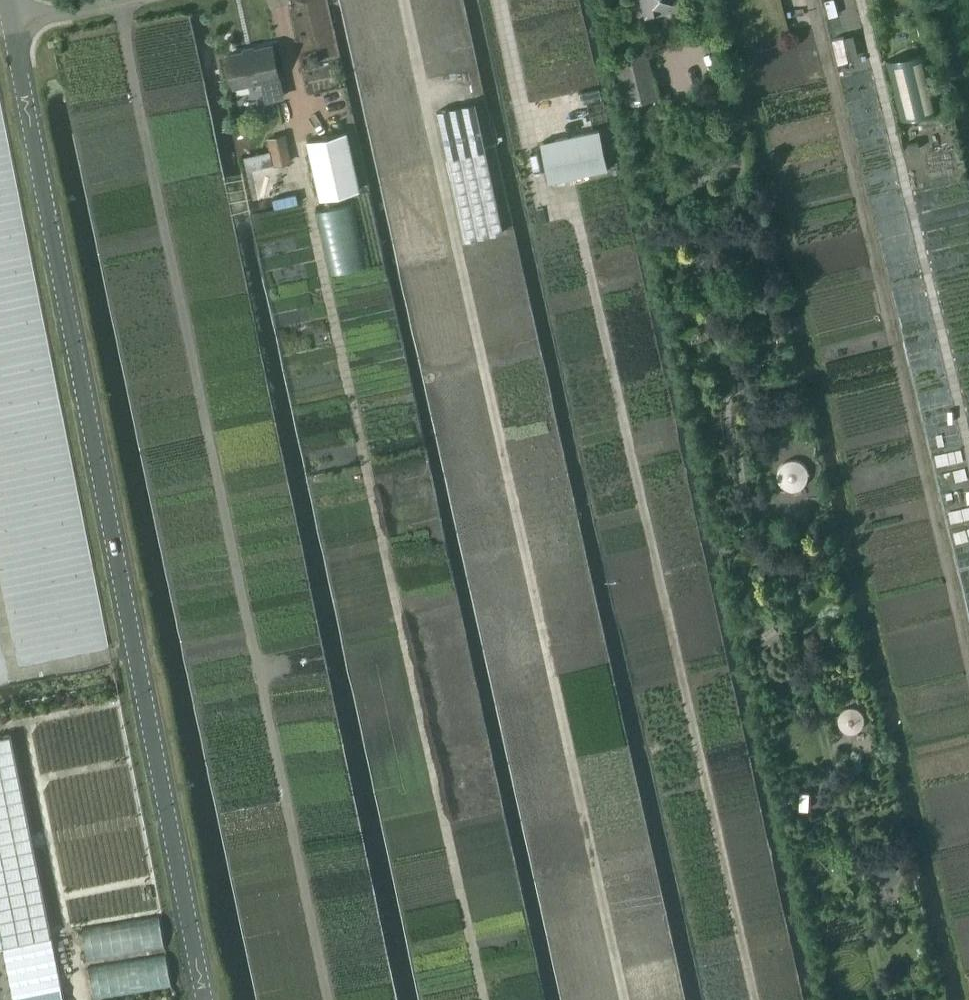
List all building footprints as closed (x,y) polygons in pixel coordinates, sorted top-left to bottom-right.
[(679,0),(642,0),(645,13),(680,4),(679,0)] [(843,36),(832,38),(837,63),(849,60),(843,36)] [(274,46),(229,56),(236,87),(260,82),(264,98),(285,94),(274,46)] [(617,55),(629,102),(660,94),(648,47),(617,55)] [(899,119),(942,109),(927,50),(885,60),(899,119)] [(434,110),(462,239),(502,230),(474,101),(434,110)] [(543,144),(553,183),(611,169),(602,129),(543,144)] [(306,140),(319,198),(359,189),(346,131),(306,140)] [(266,137),(273,165),(291,161),(284,133),(266,137)] [(352,203),(316,211),(330,274),(366,266),(352,203)] [(750,204),(740,207),(743,217),(753,214),(750,204)] [(777,472),(776,474),(777,476),(777,478),(778,480),(779,482),(780,484),(781,486),(783,487),(785,488),(787,489),(789,490),(793,490),(799,488),(802,487),(803,485),(805,484),(806,482),(807,480),(808,478),(808,476),(808,473),(808,471),(807,469),(806,467),(805,465),(804,463),(802,462),(800,461),(798,460),(796,459),(794,459),(792,458),(790,459),(788,459),(786,460),(784,461),(782,462),(780,464),(779,466),(778,467),(777,470),(777,472)] [(837,717),(837,719),(837,721),(838,723),(839,725),(840,727),(841,728),(843,730),(848,732),(854,732),(859,729),(861,727),(862,726),(863,724),(864,722),(864,720),(864,718),(864,716),(863,714),(863,712),(862,711),(860,709),(859,708),(857,707),(855,706),(853,705),(851,705),(849,705),(847,706),(845,706),(843,707),(842,709),(840,710),(839,712),(838,713),(838,715),(837,717)] [(0,737),(0,948),(4,947),(15,998),(62,988),(52,937),(11,735),(0,737)] [(62,988),(15,998),(15,999),(65,999),(62,988)]
